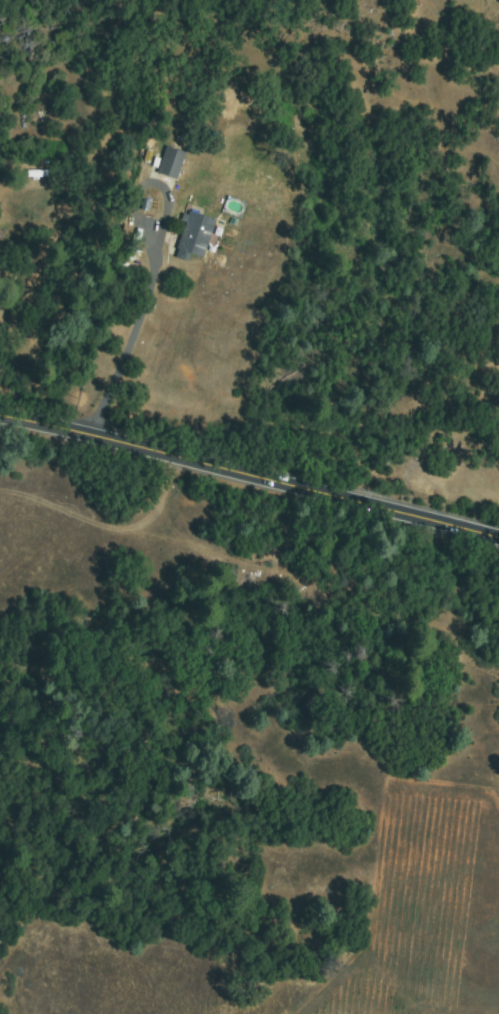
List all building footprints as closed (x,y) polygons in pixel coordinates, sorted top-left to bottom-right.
[(153,150),(148,166),(140,163),(146,147),(153,150)] [(184,155),(176,177),(159,171),(166,149),(184,155)] [(176,256),(187,213),(214,220),(204,256),(189,252),(187,259),(176,256)] [(127,226),(134,228),(130,242),(124,241),(127,226)] [(478,369),(498,368),(498,375),(478,376),(478,369)]
